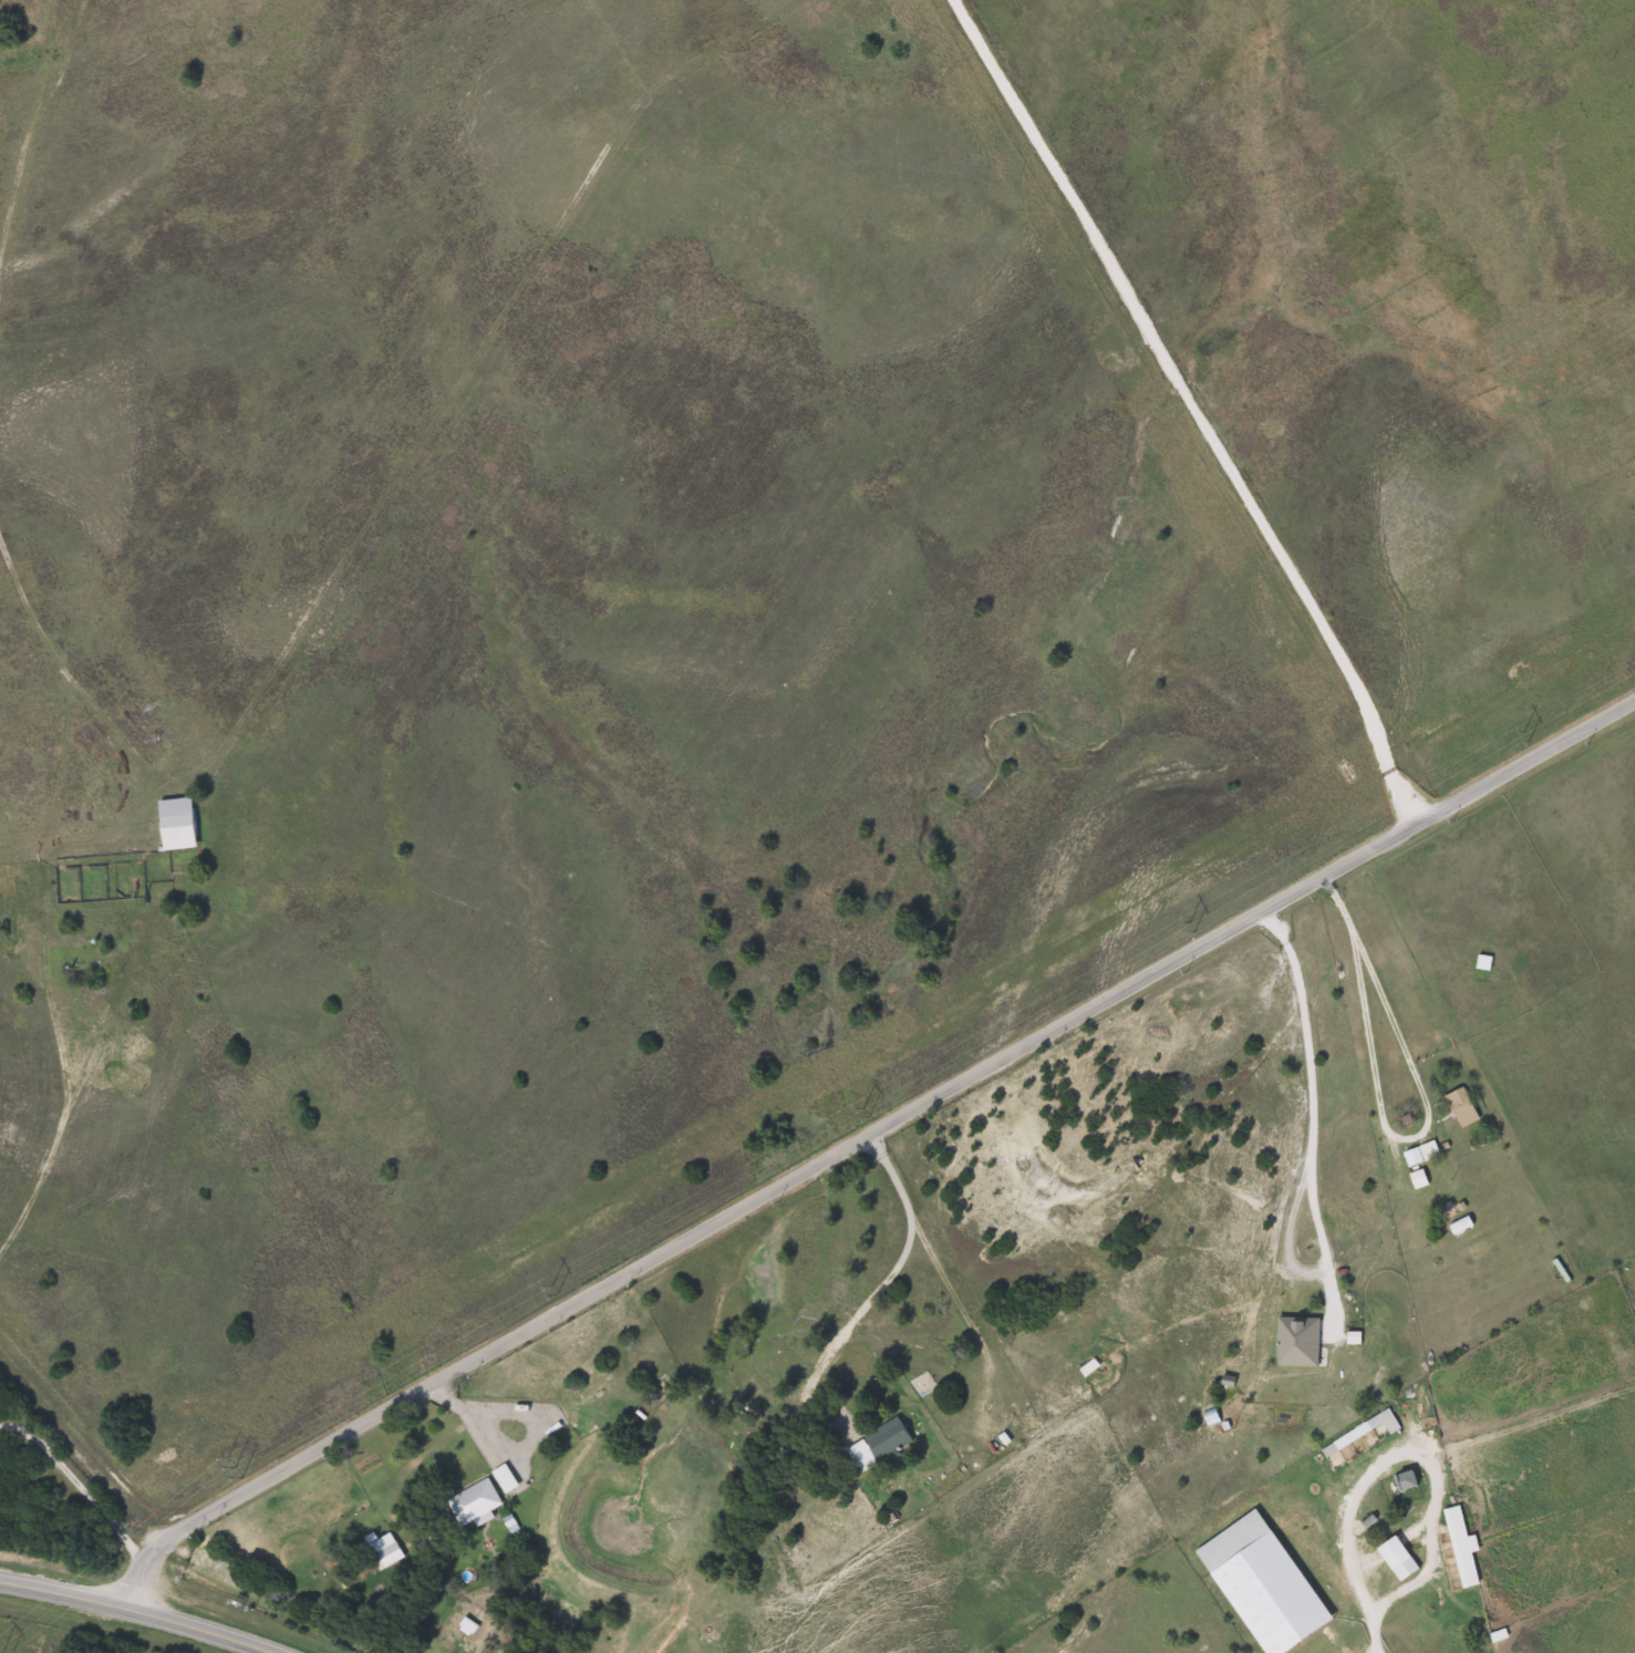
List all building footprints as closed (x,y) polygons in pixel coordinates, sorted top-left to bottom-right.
[(159,850),(156,800),(189,798),(193,848),(159,850)] [(1488,971),(1474,969),(1477,954),(1490,957),(1488,971)] [(1458,1130),(1441,1097),(1460,1087),(1477,1120),(1458,1130)] [(1439,1158),(1420,1164),(1426,1181),(1414,1185),(1408,1169),(1406,1169),(1400,1153),(1434,1141),(1439,1158)] [(906,1382),(917,1376),(927,1394),(917,1401),(906,1382)] [(1343,1463),(1331,1442),(1387,1409),(1399,1430),(1343,1463)] [(842,1448),(897,1419),(910,1444),(855,1473),(842,1448)] [(490,1471),(505,1465),(515,1489),(500,1495),(490,1471)] [(1415,1488),(1398,1491),(1395,1475),(1411,1471),(1415,1488)] [(500,1506),(457,1528),(444,1501),(486,1479),(500,1506)] [(1441,1510),(1458,1507),(1465,1538),(1473,1536),(1477,1551),(1470,1553),(1477,1585),(1459,1589),(1441,1510)] [(363,1547),(389,1535),(400,1559),(380,1569),(373,1556),(368,1558),(363,1547)] [(1407,1560),(1387,1571),(1374,1548),(1394,1536),(1407,1560)]
